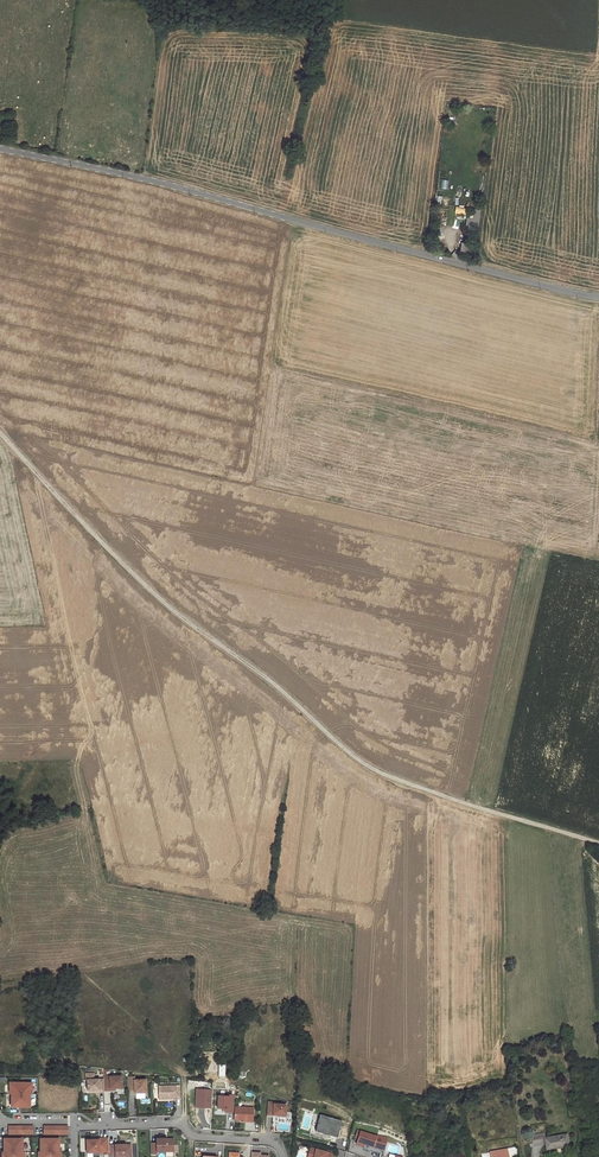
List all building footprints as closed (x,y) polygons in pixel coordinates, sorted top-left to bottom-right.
[(104,1091),(104,1079),(94,1080),(94,1073),(86,1074),(86,1080),(87,1080),(87,1091),(99,1090),(99,1092),(104,1092),(104,1091)] [(121,1076),(104,1077),(104,1079),(104,1091),(110,1090),(110,1089),(115,1089),(122,1088),(121,1076)] [(146,1093),(146,1084),(134,1084),(134,1081),(128,1081),(128,1090),(134,1090),(134,1093),(146,1093)] [(32,1083),(10,1083),(9,1094),(11,1094),(11,1107),(19,1107),(19,1104),(21,1104),(21,1107),(29,1107),(30,1094),(32,1094),(32,1083)] [(180,1086),(158,1086),(159,1090),(159,1096),(159,1099),(166,1099),(166,1098),(168,1098),(168,1099),(181,1099),(180,1086)] [(211,1108),(213,1090),(196,1089),(195,1107),(211,1108)] [(235,1107),(235,1095),(229,1095),(229,1097),(218,1096),(217,1108),(223,1109),(223,1110),(225,1110),(225,1112),(234,1113),(235,1107)] [(268,1102),(267,1115),(273,1115),(279,1116),(279,1118),(285,1118),(286,1105),(274,1104),(274,1102),(268,1102)] [(254,1108),(235,1107),(234,1113),(234,1119),(242,1120),(242,1121),(253,1122),(254,1108)] [(320,1115),(314,1137),(336,1143),(342,1121),(320,1115)] [(376,1137),(357,1131),(355,1137),(358,1137),(356,1144),(364,1146),(363,1149),(384,1155),(387,1142),(386,1142),(387,1138),(377,1135),(376,1137)] [(545,1138),(544,1133),(532,1136),(533,1143),(530,1144),(530,1147),(546,1144),(547,1150),(557,1148),(556,1146),(568,1144),(566,1134),(545,1138)] [(109,1145),(108,1138),(98,1138),(98,1140),(86,1140),(87,1153),(93,1153),(99,1153),(109,1152),(109,1145)] [(24,1152),(22,1152),(22,1139),(14,1139),(14,1142),(12,1142),(12,1139),(4,1139),(4,1152),(2,1152),(2,1156),(24,1156),(24,1152)] [(61,1152),(59,1152),(59,1139),(51,1139),(51,1142),(48,1142),(48,1139),(40,1139),(40,1152),(38,1152),(38,1156),(61,1156),(61,1152)] [(156,1143),(150,1143),(150,1154),(157,1154),(157,1152),(173,1151),(173,1139),(156,1139),(156,1143)] [(109,1145),(109,1152),(109,1156),(115,1156),(131,1156),(131,1144),(109,1145)] [(311,1148),(308,1156),(331,1156),(332,1154),(311,1148)] [(507,1149),(508,1156),(516,1156),(517,1149),(515,1148),(507,1149)]
